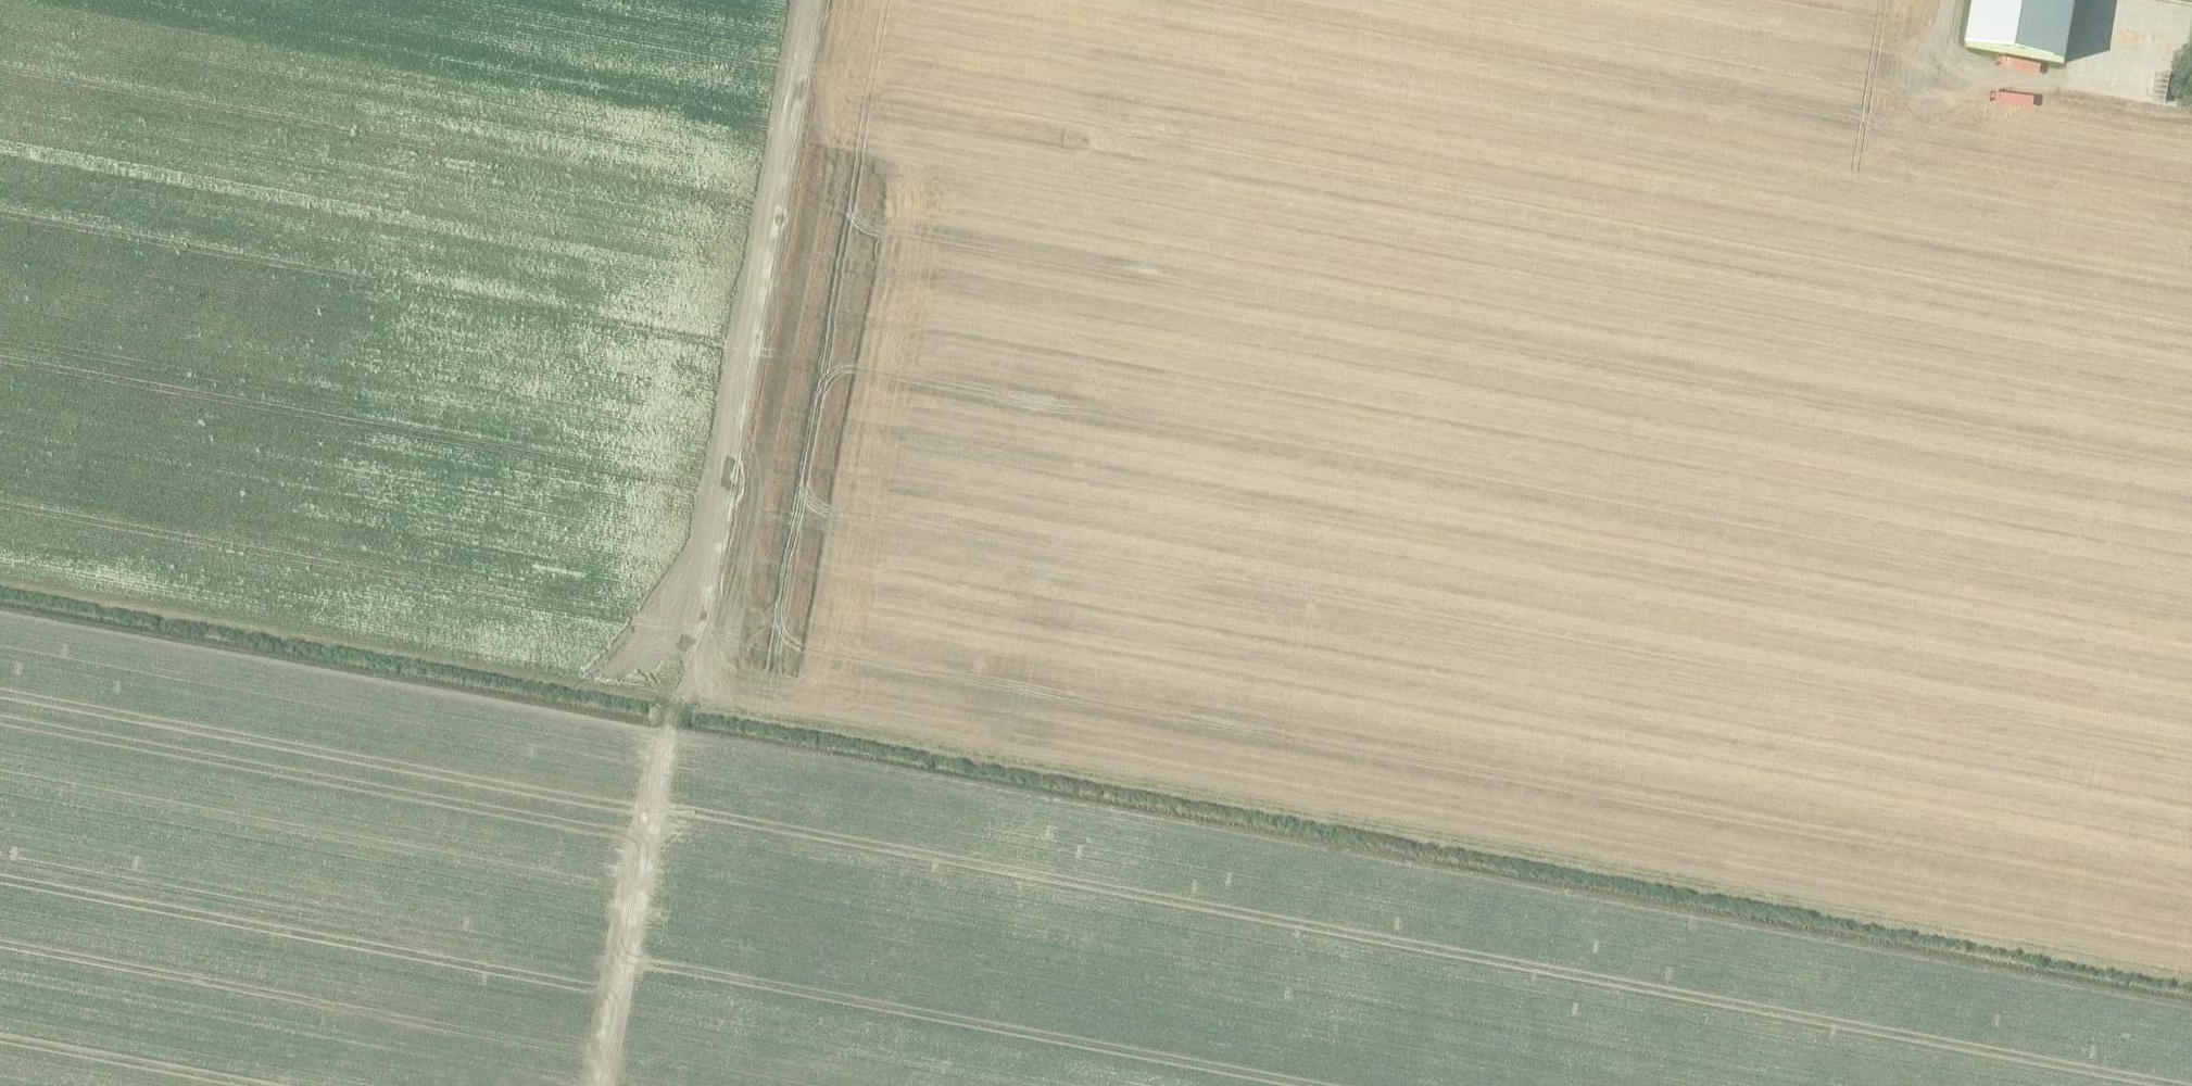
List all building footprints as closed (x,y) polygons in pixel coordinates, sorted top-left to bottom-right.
[(2065,62),(2076,0),(1973,0),(1965,46),(2065,62)]
